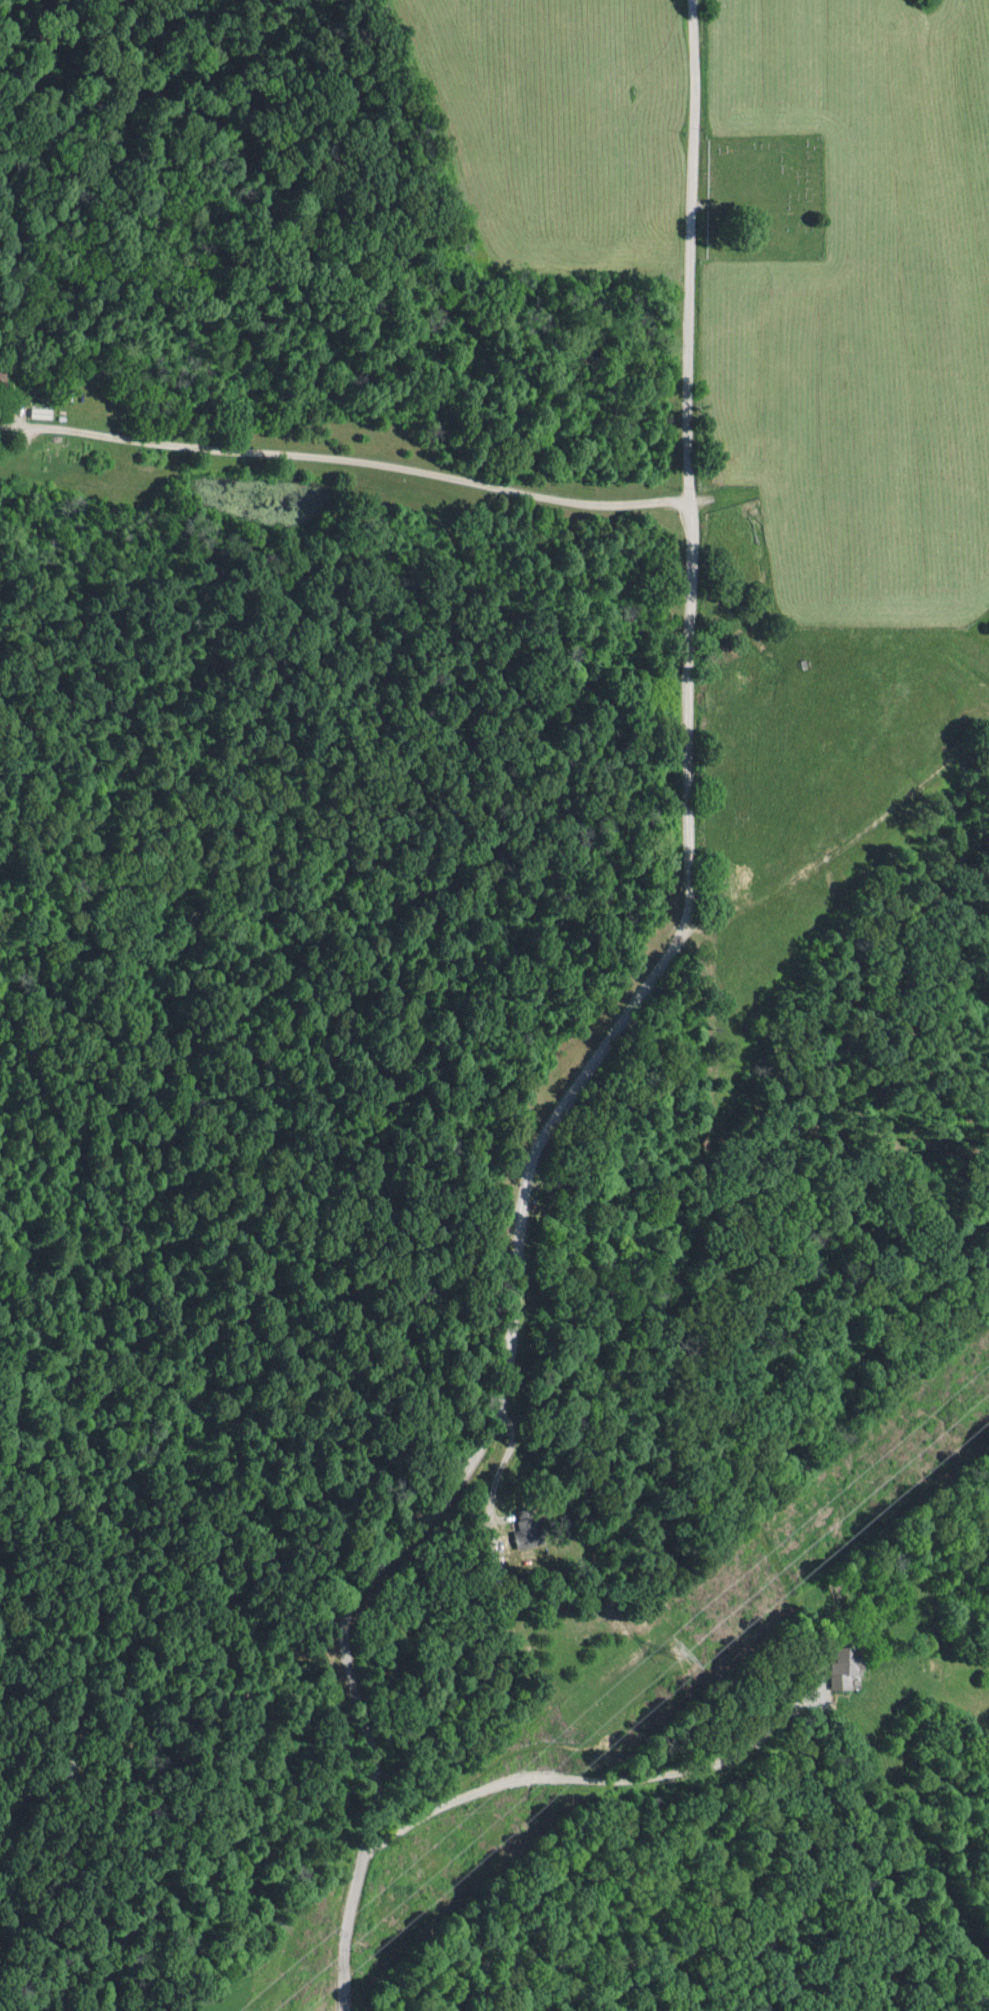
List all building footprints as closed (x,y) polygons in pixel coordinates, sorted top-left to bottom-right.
[(8,388),(8,371),(0,371),(0,389),(8,388)] [(511,1549),(528,1545),(525,1532),(517,1535),(515,1528),(506,1530),(511,1549)]
